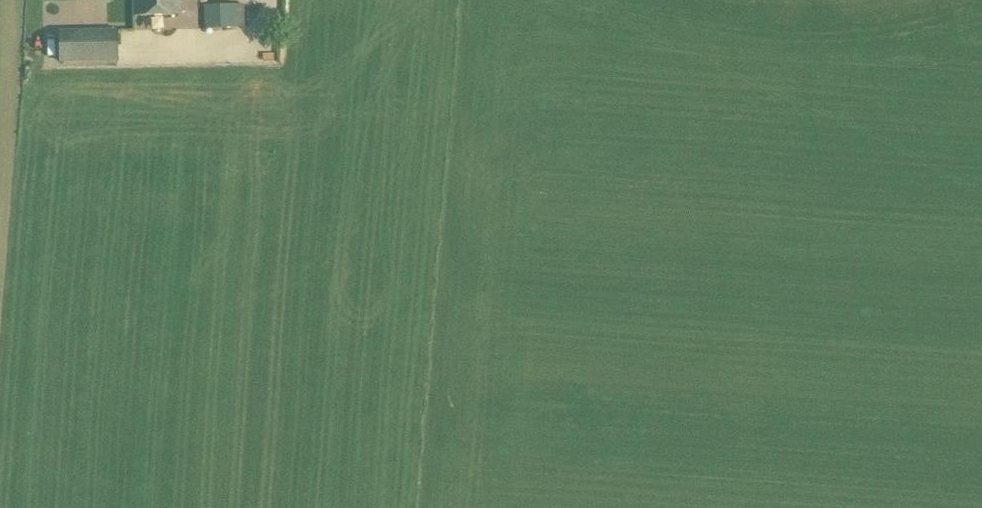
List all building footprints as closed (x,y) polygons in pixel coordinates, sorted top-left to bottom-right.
[(133,16),(181,15),(181,0),(133,0),(133,16)] [(205,29),(245,27),(244,4),(204,5),(205,29)] [(59,62),(116,62),(116,30),(59,30),(59,62)]
